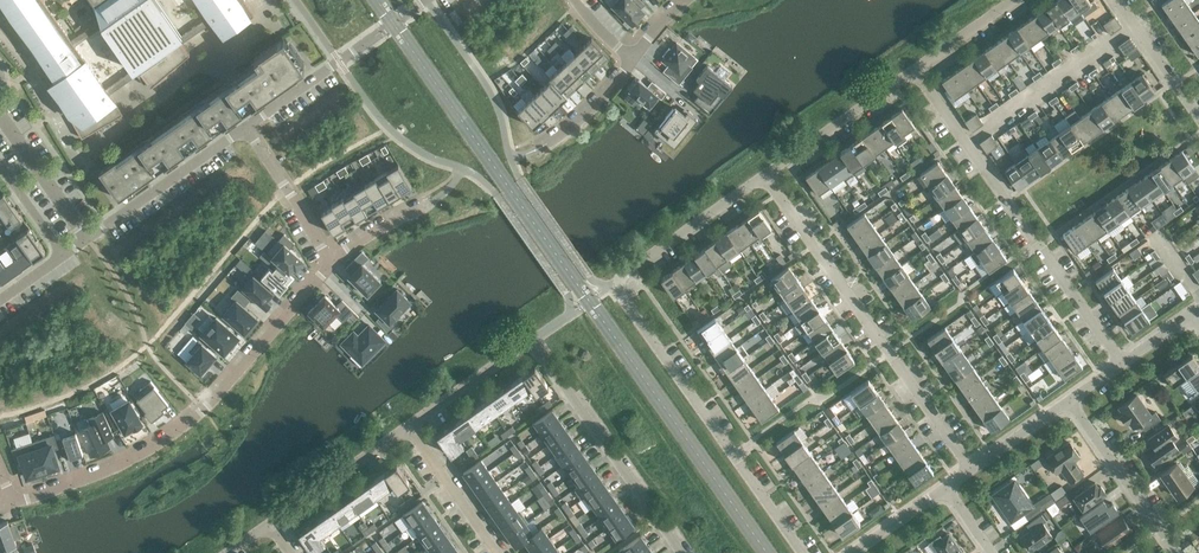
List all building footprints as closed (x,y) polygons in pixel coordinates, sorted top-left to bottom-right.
[(182,44),(213,22),(224,37),(254,16),(243,0),(195,0),(206,17),(207,18),(181,36),(156,0),(88,0),(93,7),(100,20),(71,41),(44,2),(44,1),(43,0),(0,0),(0,11),(3,15),(4,14),(8,20),(6,22),(40,62),(44,59),(48,65),(41,70),(75,119),(72,121),(82,138),(123,114),(109,94),(140,73),(151,88),(190,55),(182,44)] [(640,8),(645,4),(641,0),(618,0),(613,5),(633,24),(640,17),(639,16),(643,11),(640,8)] [(1069,18),(1056,0),(1046,7),(1059,25),(1069,18)] [(1072,0),(1057,0),(1056,0),(1069,18),(1079,11),(1072,0)] [(1089,0),(1072,0),(1079,11),(1091,3),(1089,0)] [(1185,0),(1167,0),(1161,4),(1169,15),(1187,3),(1185,0)] [(1194,12),(1187,3),(1169,15),(1176,25),(1194,12)] [(1059,25),(1046,7),(1037,14),(1049,32),(1059,25)] [(1194,12),(1176,25),(1183,35),(1198,24),(1198,20),(1194,12)] [(1049,32),(1037,14),(1027,21),(1040,38),(1049,32)] [(1122,26),(1115,16),(1103,24),(1110,35),(1122,26)] [(1040,38),(1027,21),(1017,28),(1030,46),(1040,38)] [(1183,35),(1191,46),(1198,40),(1198,24),(1183,35)] [(572,26),(568,30),(572,34),(576,30),(572,26)] [(1030,46),(1017,28),(1008,34),(1020,52),(1030,46)] [(568,30),(564,34),(568,38),(572,34),(568,30)] [(1020,52),(1008,34),(996,43),(1008,61),(1020,52)] [(1118,45),(1122,51),(1125,56),(1137,47),(1129,37),(1118,45)] [(304,68),(283,38),(254,58),(256,61),(99,171),(119,199),(224,124),(229,121),(245,110),(272,91),(304,68)] [(583,46),(601,65),(609,57),(592,38),(583,46)] [(1191,46),(1198,56),(1198,55),(1198,40),(1191,46)] [(556,42),(552,46),(556,50),(560,46),(556,42)] [(693,67),(686,61),(691,54),(677,43),(671,49),(669,48),(663,55),(671,62),(663,71),(679,84),(693,67)] [(1008,61),(996,43),(984,51),(997,69),(1008,61)] [(552,46),(548,50),(552,54),(556,50),(552,46)] [(574,53),(592,72),(601,65),(583,46),(574,53)] [(997,69),(984,51),(974,58),(986,76),(997,69)] [(566,61),(584,80),(592,72),(574,53),(566,61)] [(526,57),(520,62),(524,66),(529,61),(526,57)] [(540,58),(535,62),(539,66),(544,62),(540,58)] [(986,76),(974,58),(964,65),(977,83),(986,76)] [(558,69),(576,88),(584,80),(566,61),(558,69)] [(700,81),(693,89),(699,94),(694,100),(705,109),(718,92),(724,97),(733,86),(725,79),(730,73),(721,65),(716,72),(707,65),(696,78),(700,81)] [(977,83),(964,65),(954,72),(966,90),(977,83)] [(552,79),(567,96),(576,88),(558,69),(549,77),(551,79),(552,79)] [(966,90),(954,72),(942,81),(954,99),(966,90)] [(519,77),(524,82),(527,79),(522,74),(519,77)] [(1142,74),(1131,82),(1144,99),(1155,92),(1142,74)] [(1018,75),(1013,79),(1021,90),(1027,86),(1018,75)] [(515,80),(520,86),(524,82),(519,77),(515,80)] [(543,87),(559,104),(567,96),(552,79),(551,79),(543,87)] [(650,106),(659,96),(662,98),(666,93),(655,83),(650,89),(639,79),(629,90),(640,99),(639,101),(646,107),(648,105),(650,106)] [(1144,99),(1131,82),(1121,89),(1133,107),(1144,99)] [(509,90),(514,96),(517,92),(512,87),(509,90)] [(535,94),(551,111),(559,104),(543,87),(535,94)] [(1133,107),(1121,89),(1110,96),(1123,114),(1133,107)] [(527,102),(542,119),(551,111),(535,94),(527,102)] [(1123,114),(1110,96),(1101,103),(1114,121),(1123,114)] [(518,110),(534,127),(542,119),(527,102),(518,110)] [(1114,121),(1101,103),(1091,110),(1103,128),(1114,121)] [(665,118),(666,118),(656,130),(667,139),(671,134),(678,139),(678,140),(679,141),(682,137),(681,136),(696,119),(688,112),(685,115),(675,107),(674,109),(673,108),(665,118)] [(915,126),(902,109),(891,117),(904,134),(910,130),(915,137),(920,134),(914,127),(915,126)] [(1103,128),(1091,110),(1080,118),(1093,135),(1103,128)] [(976,113),(965,121),(972,132),(984,124),(976,113)] [(647,116),(643,121),(649,126),(653,121),(647,116)] [(907,139),(904,134),(891,117),(882,123),(894,141),(898,146),(907,139)] [(1093,135),(1080,118),(1071,124),(1083,142),(1093,135)] [(894,141),(882,123),(873,130),(885,147),(886,147),(889,151),(896,146),(893,142),(894,141)] [(1083,142),(1071,124),(1059,133),(1071,150),(1083,142)] [(885,147),(873,130),(862,137),(875,155),(885,147)] [(1071,150),(1059,133),(1050,139),(1062,157),(1071,150)] [(979,143),(987,153),(991,151),(999,145),(991,134),(979,143)] [(1039,146),(1038,147),(1051,165),(1062,157),(1050,139),(1048,140),(1045,135),(1036,142),(1039,146)] [(875,155),(862,137),(850,145),(863,163),(875,155)] [(863,163),(850,145),(840,153),(853,170),(863,163)] [(999,145),(991,151),(996,158),(1004,153),(999,145)] [(1051,165),(1038,147),(1028,155),(1040,172),(1051,165)] [(1182,150),(1171,158),(1183,176),(1188,183),(1198,175),(1182,150)] [(853,170),(840,153),(830,160),(842,178),(853,170)] [(1040,172),(1028,155),(1016,163),(1028,181),(1040,172)] [(1183,176),(1171,158),(1160,166),(1173,183),(1183,176)] [(842,178),(830,160),(818,168),(830,186),(842,178)] [(946,174),(938,161),(920,174),(929,186),(946,174)] [(1028,181),(1016,163),(1005,171),(1017,188),(1028,181)] [(404,173),(398,165),(387,171),(400,194),(412,187),(404,173)] [(1173,183),(1160,166),(1151,172),(1164,190),(1173,183)] [(830,186),(818,168),(806,177),(818,195),(820,193),(823,198),(833,191),(829,187),(830,186)] [(387,171),(376,178),(389,200),(400,194),(387,171)] [(1164,190),(1151,172),(1139,180),(1152,198),(1164,190)] [(955,185),(946,174),(929,186),(937,198),(955,185)] [(389,200),(376,178),(365,185),(378,207),(389,200)] [(1152,198),(1139,180),(1128,189),(1140,206),(1152,198)] [(355,193),(367,213),(378,207),(365,185),(354,191),(355,193)] [(962,196),(955,185),(937,198),(944,208),(962,196)] [(1140,206),(1128,189),(1117,196),(1130,214),(1140,206)] [(0,195),(0,211),(11,227),(23,219),(9,200),(4,193),(0,195)] [(367,213),(355,193),(344,199),(356,220),(367,213)] [(969,206),(962,196),(944,208),(952,219),(969,206)] [(1130,214),(1117,196),(1107,204),(1119,221),(1130,214)] [(332,204),(333,206),(345,227),(356,220),(344,199),(343,197),(343,198),(332,204)] [(1119,221),(1107,204),(1095,212),(1107,230),(1119,221)] [(321,213),(334,233),(345,227),(333,206),(321,213)] [(977,217),(969,206),(952,219),(959,229),(977,217)] [(771,227),(759,210),(748,217),(760,235),(771,227)] [(1107,230),(1095,212),(1084,219),(1097,237),(1107,230)] [(872,224),(865,213),(847,225),(855,237),(872,224)] [(1168,221),(1162,213),(1159,216),(1165,223),(1168,221)] [(893,214),(885,220),(889,226),(897,220),(893,214)] [(760,235),(748,217),(737,225),(750,243),(760,235)] [(984,227),(977,217),(959,229),(966,240),(984,227)] [(1097,237),(1084,219),(1074,226),(1087,244),(1097,237)] [(879,233),(872,224),(855,237),(861,246),(879,233)] [(750,243),(737,225),(727,232),(739,250),(750,243)] [(1087,244),(1074,226),(1063,234),(1075,252),(1087,244)] [(992,239),(984,227),(966,240),(974,251),(992,239)] [(17,236),(18,237),(19,237),(34,258),(34,259),(45,251),(29,228),(17,236)] [(739,250),(727,232),(715,240),(728,258),(739,250)] [(885,243),(879,233),(861,246),(868,255),(885,243)] [(294,267),(296,269),(304,260),(290,249),(295,243),(285,234),(280,240),(284,244),(272,257),(289,272),(294,267)] [(255,243),(262,249),(268,243),(261,236),(255,243)] [(19,237),(18,237),(8,244),(24,267),(30,262),(29,261),(34,258),(19,237)] [(1000,249),(992,239),(974,251),(982,262),(1000,249)] [(728,258),(715,240),(705,248),(717,266),(718,265),(728,258)] [(893,253),(885,243),(868,255),(875,266),(893,253)] [(8,244),(0,250),(0,255),(13,273),(17,270),(18,271),(24,267),(8,244)] [(717,266),(705,248),(694,255),(707,273),(713,268),(718,276),(723,273),(718,265),(717,266)] [(1007,259),(1000,249),(982,262),(989,272),(1007,259)] [(264,251),(260,256),(269,264),(274,260),(264,251)] [(901,265),(893,253),(875,266),(883,277),(901,265)] [(0,255),(0,277),(3,281),(9,277),(8,276),(13,273),(0,255)] [(707,273),(694,255),(684,263),(696,280),(707,273)] [(240,260),(236,264),(242,269),(246,264),(240,260)] [(1093,265),(1097,271),(1102,267),(1098,262),(1093,265)] [(357,284),(360,287),(360,288),(361,288),(367,294),(368,295),(369,294),(368,294),(381,282),(362,263),(350,276),(349,277),(350,278),(356,283),(356,284),(357,284)] [(696,280),(684,263),(672,271),(685,288),(696,280)] [(908,274),(901,265),(883,277),(890,287),(908,274)] [(796,277),(789,266),(771,279),(779,290),(796,277)] [(262,278),(280,293),(287,285),(288,285),(282,279),(286,274),(285,274),(276,267),(272,271),(269,268),(269,269),(262,278)] [(1095,280),(1103,292),(1121,279),(1113,268),(1095,280)] [(1020,279),(1013,269),(996,281),(1003,291),(1020,279)] [(685,288),(672,271),(661,279),(674,296),(685,288)] [(914,283),(908,274),(890,287),(896,296),(914,283)] [(271,303),(267,300),(268,300),(268,299),(269,299),(269,298),(270,298),(270,297),(271,297),(271,296),(271,295),(272,295),(272,294),(273,294),(273,293),(274,293),(253,275),(242,288),(266,309),(271,303)] [(804,288),(796,277),(779,290),(786,300),(804,288)] [(1164,278),(1163,279),(1155,284),(1159,289),(1167,283),(1164,278)] [(1028,289),(1020,279),(1003,291),(1010,302),(1028,289)] [(1128,288),(1121,279),(1103,292),(1110,301),(1128,288)] [(922,294),(914,283),(896,296),(904,306),(922,294)] [(811,298),(804,288),(786,300),(793,311),(811,298)] [(1135,299),(1128,288),(1110,301),(1117,311),(1135,299)] [(382,315),(377,320),(387,330),(393,324),(390,322),(410,302),(397,289),(389,296),(388,297),(389,297),(385,301),(384,302),(377,309),(382,315)] [(1034,298),(1028,289),(1010,302),(1017,311),(1034,298)] [(238,290),(232,297),(236,300),(223,315),(245,333),(258,318),(244,306),(250,300),(238,290)] [(930,306),(922,294),(904,306),(912,319),(930,306)] [(325,295),(319,301),(319,300),(314,305),(314,306),(308,312),(324,327),(335,315),(342,322),(353,311),(342,300),(336,306),(325,295)] [(819,309),(811,298),(793,311),(801,321),(819,309)] [(1041,308),(1034,298),(1017,311),(1023,320),(1041,308)] [(1141,308),(1135,299),(1117,311),(1124,321),(1141,308)] [(1149,302),(1141,308),(1124,321),(1132,332),(1149,319),(1144,312),(1152,307),(1149,302)] [(746,311),(742,305),(737,309),(741,315),(746,311)] [(1047,317),(1041,308),(1023,320),(1030,330),(1047,317)] [(825,318),(819,309),(801,321),(807,331),(825,318)] [(198,319),(193,315),(185,323),(190,328),(198,319)] [(1054,326),(1047,317),(1030,330),(1036,339),(1054,326)] [(216,319),(203,334),(203,333),(202,334),(203,335),(204,335),(223,352),(223,353),(224,353),(225,352),(237,338),(238,337),(237,336),(218,319),(217,318),(216,319)] [(722,328),(715,318),(698,330),(705,340),(722,328)] [(832,329),(825,318),(807,331),(815,341),(832,329)] [(185,324),(180,330),(185,334),(189,328),(185,324)] [(341,344),(352,355),(356,351),(366,361),(386,341),(369,325),(358,336),(354,331),(341,344)] [(1061,336),(1054,326),(1036,339),(1043,348),(1061,336)] [(952,337),(945,327),(927,340),(934,350),(952,337)] [(730,338),(722,328),(705,340),(712,351),(730,338)] [(840,339),(832,329),(815,341),(822,352),(840,339)] [(1068,346),(1061,336),(1043,348),(1050,359),(1068,346)] [(959,348),(952,337),(934,350),(942,360),(959,348)] [(736,348),(730,338),(712,351),(719,360),(736,348)] [(846,348),(840,339),(822,352),(829,361),(846,348)] [(209,367),(207,366),(211,362),(213,364),(218,357),(198,340),(189,351),(193,354),(186,361),(201,374),(207,366),(209,368),(209,367)] [(1074,355),(1068,346),(1050,359),(1057,368),(1074,355)] [(744,358),(736,348),(719,360),(726,371),(744,358)] [(854,359),(846,348),(829,361),(836,372),(854,359)] [(966,357),(959,348),(942,360),(948,369),(966,357)] [(1163,374),(1172,387),(1179,382),(1190,398),(1198,392),(1198,364),(1192,354),(1181,362),(1180,362),(1163,374)] [(1082,366),(1074,355),(1057,368),(1065,379),(1082,366)] [(973,366),(966,357),(948,369),(955,379),(973,366)] [(751,369),(744,358),(726,371),(733,381),(751,369)] [(980,377),(973,366),(955,379),(962,389),(980,377)] [(1027,375),(1031,380),(1043,372),(1039,366),(1027,375)] [(549,386),(535,367),(523,375),(532,388),(531,388),(536,395),(549,386)] [(758,378),(751,369),(733,381),(740,390),(758,378)] [(532,388),(523,375),(505,388),(513,401),(531,388),(532,388)] [(987,386),(980,377),(962,389),(969,398),(987,386)] [(765,388),(758,378),(740,390),(747,401),(765,388)] [(877,392),(868,379),(851,392),(859,404),(877,392)] [(145,397),(139,401),(146,410),(145,412),(152,421),(165,410),(163,408),(169,404),(151,381),(140,390),(145,397)] [(994,396),(987,386),(969,398),(976,409),(994,396)] [(513,401),(505,388),(486,401),(495,414),(513,401)] [(772,398),(765,388),(747,401),(754,410),(772,398)] [(884,401),(877,392),(859,404),(866,414),(884,401)] [(1143,421),(1148,428),(1160,419),(1155,412),(1151,415),(1137,395),(1119,407),(1123,414),(1120,416),(1126,424),(1129,422),(1133,428),(1143,421)] [(1001,407),(994,396),(976,409),(983,419),(1001,407)] [(779,409),(772,398),(754,410),(762,421),(779,409)] [(129,401),(113,410),(125,432),(134,427),(135,429),(141,425),(140,424),(142,423),(129,401)] [(495,414),(486,401),(468,414),(476,427),(495,414)] [(890,410),(884,401),(866,414),(872,423),(890,410)] [(1198,410),(1194,404),(1182,412),(1186,418),(1198,410)] [(1009,418),(1001,407),(983,419),(991,431),(1009,418)] [(560,421),(552,410),(551,410),(532,424),(540,435),(560,421)] [(897,421),(890,410),(872,423),(880,433),(897,421)] [(103,412),(88,419),(91,425),(79,430),(91,456),(110,447),(106,439),(114,436),(103,412)] [(476,427),(468,414),(449,427),(458,440),(458,439),(476,427)] [(567,431),(560,421),(540,435),(547,446),(550,444),(549,444),(567,431)] [(904,430),(897,421),(880,433),(886,443),(904,430)] [(1168,425),(1148,439),(1148,438),(1147,439),(1152,446),(1145,451),(1157,467),(1180,451),(1173,442),(1178,439),(1168,425)] [(458,440),(449,427),(438,436),(451,455),(463,446),(458,439),(458,440)] [(802,441),(794,430),(776,442),(784,454),(802,441)] [(911,439),(904,430),(886,443),(893,452),(911,439)] [(574,442),(567,431),(549,444),(550,444),(557,454),(574,442)] [(63,438),(66,446),(62,447),(66,459),(70,458),(70,459),(82,455),(83,454),(76,433),(75,434),(63,438)] [(1192,434),(1186,439),(1189,443),(1195,438),(1192,434)] [(33,442),(43,472),(59,467),(53,450),(59,448),(54,435),(33,442)] [(918,450),(911,439),(893,452),(900,462),(918,450)] [(810,451),(802,441),(784,454),(792,464),(810,451)] [(16,464),(22,462),(27,477),(43,472),(33,442),(11,449),(16,464)] [(582,452),(574,442),(557,454),(554,455),(562,466),(582,452)] [(1080,457),(1069,442),(1061,448),(1059,447),(1054,450),(1054,453),(1046,458),(1056,473),(1061,470),(1070,482),(1083,473),(1074,461),(1080,457)] [(1188,443),(1180,448),(1184,454),(1192,449),(1188,443)] [(925,460),(918,450),(900,462),(908,473),(925,460)] [(816,461),(810,451),(792,464),(798,473),(816,461)] [(589,463),(582,452),(562,466),(570,477),(572,476),(572,475),(589,463)] [(489,471),(481,460),(463,472),(471,483),(489,471)] [(933,471),(925,460),(908,473),(915,484),(933,471)] [(823,471),(816,461),(798,473),(806,484),(823,471)] [(597,473),(589,463),(572,475),(572,476),(579,486),(597,473)] [(1176,463),(1161,473),(1177,497),(1193,486),(1192,485),(1198,481),(1187,465),(1181,470),(1176,463)] [(410,484),(397,465),(385,473),(394,485),(393,485),(398,492),(410,484)] [(496,481),(489,471),(471,483),(478,494),(496,481)] [(831,482),(823,471),(806,484),(813,494),(831,482)] [(394,485),(385,473),(366,486),(375,498),(393,485),(394,485)] [(604,484),(597,473),(579,486),(574,489),(581,500),(584,498),(604,484)] [(528,474),(523,478),(527,484),(533,480),(528,474)] [(994,493),(993,495),(993,498),(995,500),(997,501),(1004,512),(1007,510),(1010,515),(1008,516),(1011,521),(1023,513),(1028,520),(1055,501),(1049,493),(1031,505),(1014,480),(999,491),(996,491),(994,493)] [(503,492),(496,481),(478,494),(486,504),(503,492)] [(838,492),(831,482),(813,494),(820,505),(838,492)] [(1105,493),(1100,486),(1098,487),(1095,482),(1074,497),(1077,500),(1075,501),(1079,506),(1080,505),(1083,508),(1105,493)] [(611,494),(604,484),(584,498),(591,508),(611,494)] [(880,493),(874,484),(870,487),(865,490),(871,499),(880,493)] [(1061,485),(1050,493),(1055,501),(1066,493),(1061,485)] [(375,498),(366,486),(348,499),(357,511),(375,498)] [(511,502),(503,492),(486,504),(493,515),(511,502)] [(846,503),(838,492),(820,505),(828,515),(846,503)] [(619,505),(611,494),(591,508),(599,519),(601,517),(619,505)] [(1067,494),(1055,502),(1059,508),(1071,499),(1067,494)] [(357,511),(348,499),(330,512),(338,524),(357,511)] [(1091,531),(1118,512),(1112,503),(1107,506),(1103,500),(1080,516),(1091,531)] [(430,512),(423,501),(403,515),(410,526),(430,512)] [(518,512),(511,502),(493,515),(501,525),(518,513),(518,512)] [(852,512),(846,503),(828,515),(834,524),(852,512)] [(873,519),(884,510),(880,504),(869,513),(873,519)] [(626,515),(619,505),(601,517),(608,527),(626,515)] [(853,513),(852,512),(834,524),(842,536),(860,523),(859,521),(863,518),(858,510),(853,513)] [(520,511),(518,512),(518,513),(501,525),(508,536),(526,523),(526,524),(528,522),(520,511)] [(338,524),(330,512),(311,525),(320,537),(338,524)] [(438,523),(430,512),(410,526),(418,537),(438,523)] [(1042,514),(1030,522),(1034,528),(1021,537),(1031,551),(1052,536),(1043,523),(1046,521),(1042,514)] [(634,526),(626,515),(608,527),(616,538),(634,526)] [(1121,516),(1096,534),(1107,549),(1132,531),(1121,516)] [(0,524),(0,551),(1,551),(2,552),(18,552),(16,546),(17,545),(8,521),(0,524)] [(445,533),(438,523),(418,537),(425,547),(445,533)] [(526,523),(508,536),(516,547),(517,546),(516,546),(524,540),(533,534),(533,533),(526,524),(526,523)] [(320,537),(311,525),(299,533),(313,552),(325,544),(320,537)] [(541,527),(533,533),(533,534),(524,540),(532,550),(549,538),(541,527)] [(445,533),(425,547),(429,552),(439,552),(452,543),(445,533)] [(924,547),(928,552),(935,552),(938,551),(939,552),(963,552),(949,534),(942,538),(940,536),(924,547)] [(640,535),(640,536),(623,548),(626,552),(639,552),(648,546),(640,535)] [(549,538),(532,550),(533,552),(550,552),(556,548),(549,538)] [(26,552),(36,552),(33,543),(23,547),(26,552)] [(452,543),(439,552),(459,552),(452,543)] [(1079,543),(1074,547),(1078,552),(1082,550),(1082,546),(1079,543)]
